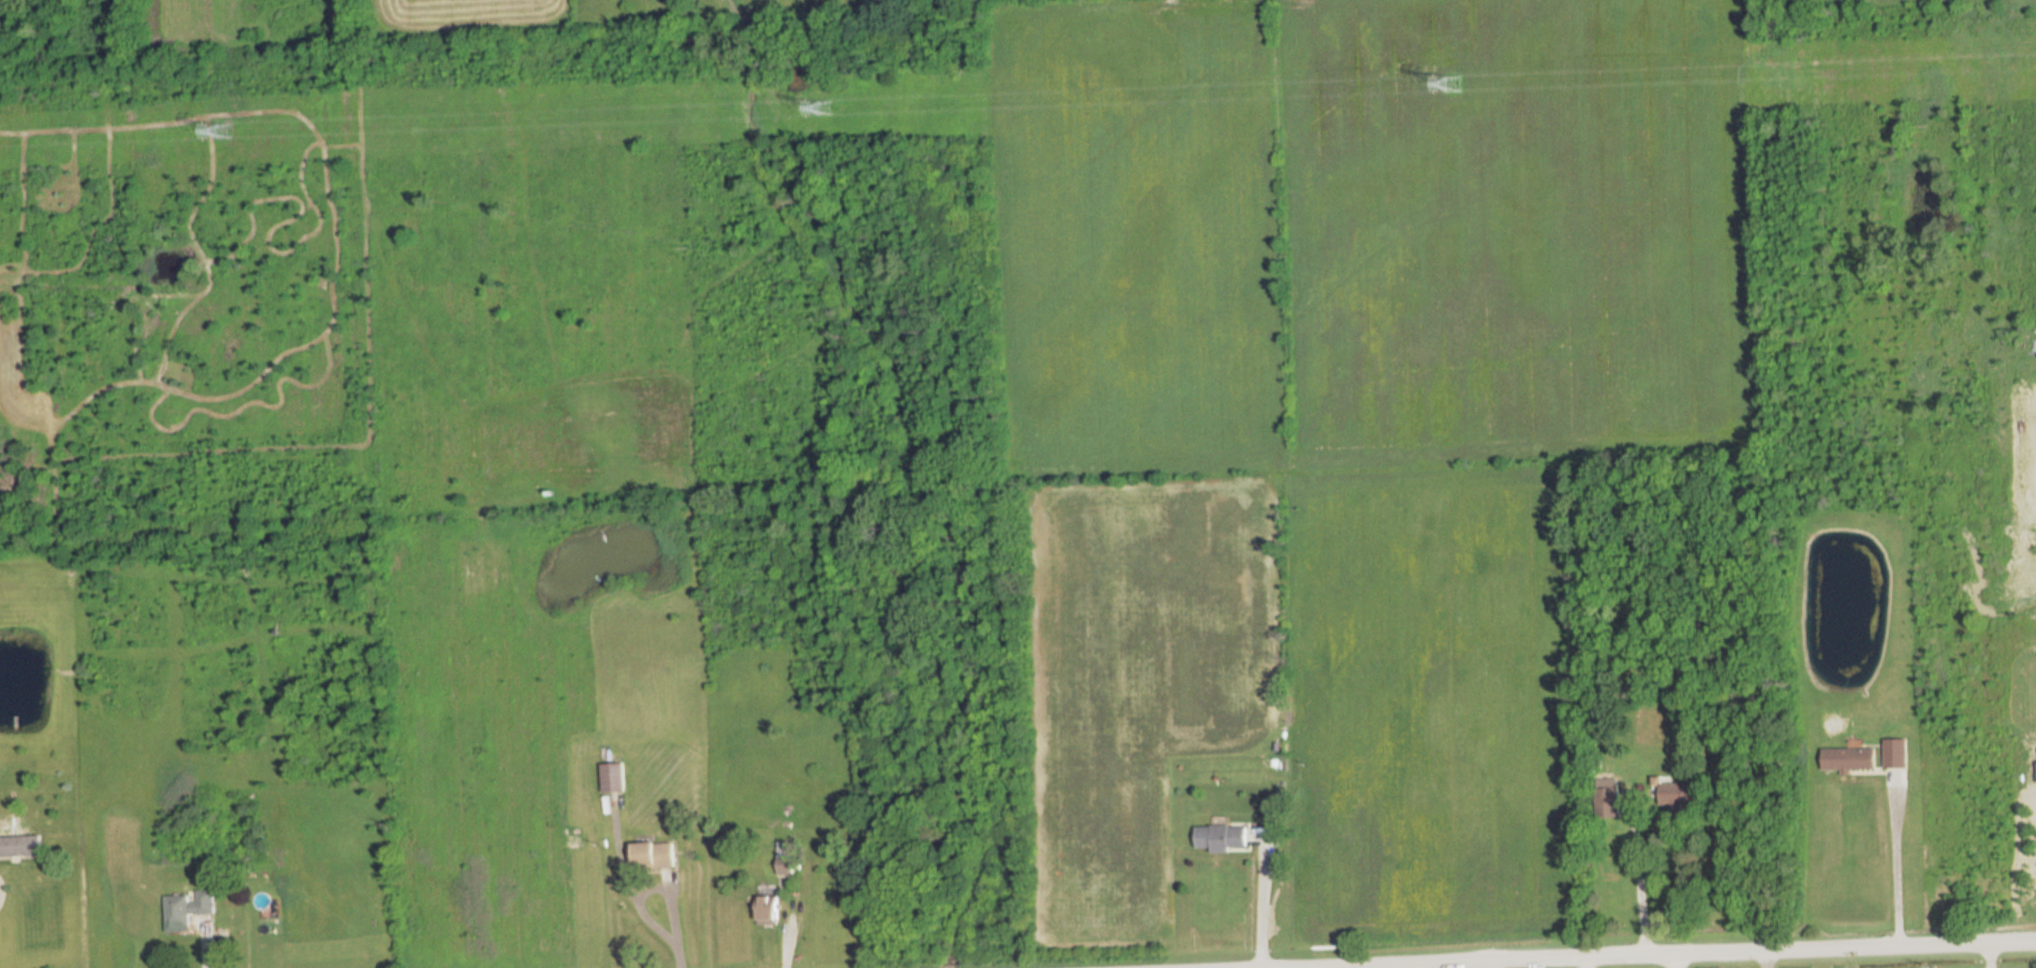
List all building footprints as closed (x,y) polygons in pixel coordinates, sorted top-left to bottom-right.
[(1907,769),(1907,740),(1884,740),(1884,769),(1907,769)] [(1876,749),(1823,749),(1823,772),(1876,772),(1876,749)] [(624,765),(602,765),(602,792),(624,792),(624,765)] [(1652,781),(1652,815),(1704,814),(1704,781),(1652,781)] [(1596,818),(1618,818),(1618,786),(1596,786),(1596,818)] [(1247,826),(1197,826),(1197,851),(1247,851),(1247,826)] [(41,857),(41,836),(0,836),(0,857),(41,857)] [(794,842),(776,842),(777,876),(795,875),(794,842)] [(634,844),(634,870),(674,869),(674,843),(634,844)] [(165,895),(165,927),(189,927),(189,914),(217,914),(216,902),(223,902),(223,891),(192,891),(192,895),(165,895)]
